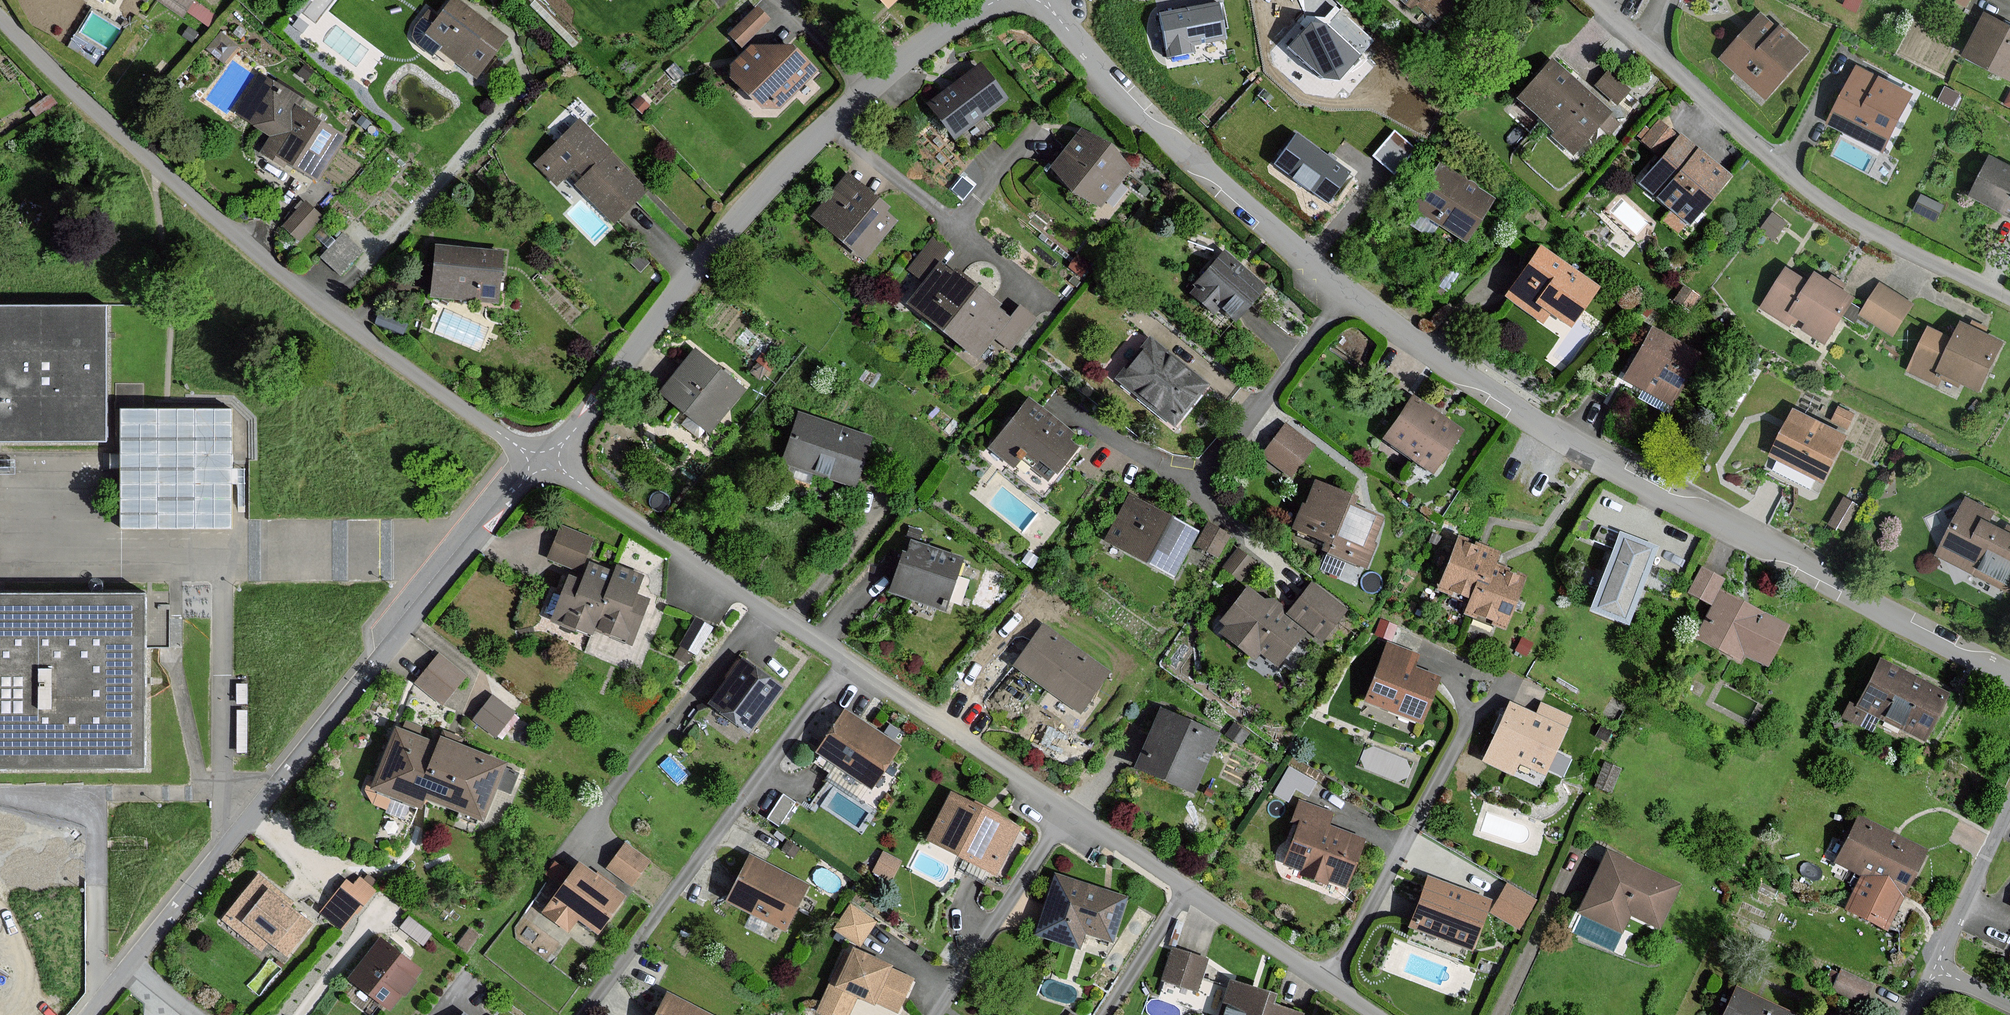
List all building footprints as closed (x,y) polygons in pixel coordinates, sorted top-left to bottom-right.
[(193,0),(159,0),(183,17),(194,0),(193,0)] [(455,0),(451,0),(425,35),(442,47),(439,51),(474,77),(505,37),(455,0)] [(1411,9),(1414,5),(1439,27),(1464,0),(1400,0),(1411,9)] [(1219,2),(1160,14),(1166,50),(1226,39),(1219,2)] [(770,20),(756,5),(726,34),(740,48),(770,20)] [(1314,17),(1289,47),(1323,78),(1339,81),(1374,39),(1340,12),(1327,27),(1314,17)] [(1762,13),(1722,59),(1766,98),(1806,52),(1762,13)] [(1965,56),(2009,79),(2009,28),(1986,16),(1965,56)] [(724,69),(756,106),(776,109),(812,68),(791,49),(750,46),(724,69)] [(1558,62),(1522,102),(1581,154),(1617,114),(1558,62)] [(928,105),(954,140),(1005,101),(979,66),(928,105)] [(1621,97),(1629,79),(1601,68),(1594,87),(1621,97)] [(1857,68),(1830,122),(1882,148),(1909,94),(1857,68)] [(314,183),(342,137),(298,110),(303,101),(260,75),(235,115),(270,136),(261,151),(314,183)] [(1663,115),(1639,130),(1648,145),(1672,130),(1663,115)] [(614,154),(579,120),(533,169),(556,191),(574,172),(584,182),(577,189),(617,227),(651,193),(612,156),(614,154)] [(1394,126),(1373,150),(1394,168),(1414,145),(1394,126)] [(1080,131),(1050,168),(1098,207),(1128,170),(1080,131)] [(1352,174),(1293,131),(1268,165),(1327,208),(1352,174)] [(1684,137),(1643,184),(1691,225),(1732,178),(1684,137)] [(1972,194),(2009,214),(2009,166),(1992,156),(1972,194)] [(1437,166),(1412,208),(1469,243),(1495,200),(1437,166)] [(846,174),(811,214),(862,259),(894,222),(883,213),(886,209),(846,174)] [(317,215),(303,204),(284,226),(298,238),(317,215)] [(340,267),(359,242),(341,228),(322,253),(340,267)] [(905,303),(940,332),(975,289),(953,271),(950,275),(936,264),(947,251),(932,239),(907,269),(923,282),(905,303)] [(501,254),(434,248),(430,297),(496,304),(501,254)] [(1224,251),(1190,288),(1193,290),(1190,294),(1212,314),(1218,308),(1234,323),(1265,289),(1224,251)] [(1543,252),(1513,296),(1570,334),(1600,290),(1543,252)] [(1815,280),(1792,266),(1764,311),(1793,329),(1797,322),(1831,343),(1859,298),(1819,273),(1815,280)] [(1915,307),(1883,288),(1865,317),(1897,336),(1915,307)] [(998,307),(975,289),(940,332),(974,360),(993,338),(1008,350),(1033,319),(1018,307),(1007,321),(994,310),(998,307)] [(108,444),(108,307),(0,307),(0,444),(108,444)] [(1958,341),(1952,338),(1931,328),(1911,371),(1959,393),(1964,383),(1985,393),(2008,343),(1966,324),(1958,341)] [(1656,332),(1629,384),(1675,408),(1702,357),(1656,332)] [(1148,340),(1116,381),(1173,427),(1206,386),(1148,340)] [(695,354),(664,397),(713,433),(745,390),(695,354)] [(1410,399),(1384,439),(1432,471),(1459,431),(1410,399)] [(1027,400),(988,449),(1012,468),(1019,459),(1047,482),(1074,448),(1066,442),(1071,435),(1027,400)] [(1798,412),(1775,460),(1828,485),(1851,438),(1798,412)] [(797,414),(781,463),(852,487),(868,438),(797,414)] [(1283,427),(1263,455),(1290,475),(1311,447),(1283,427)] [(1311,485),(1294,530),(1322,541),(1317,552),(1363,569),(1381,520),(1351,508),(1354,500),(1311,485)] [(1128,498),(1105,541),(1171,576),(1194,534),(1128,498)] [(1938,554),(2009,591),(2009,534),(1975,517),(1980,507),(1966,499),(1938,554)] [(1227,535),(1207,525),(1196,546),(1217,556),(1227,535)] [(589,636),(590,631),(611,573),(606,571),(582,563),(591,540),(559,528),(548,558),(583,571),(580,582),(566,577),(549,621),(589,636)] [(1455,539),(1436,592),(1466,603),(1474,582),(1484,586),(1491,566),(1496,553),(1479,547),(1455,539)] [(1595,613),(1631,629),(1663,555),(1627,539),(1595,613)] [(899,552),(887,593),(936,608),(940,594),(948,597),(960,558),(935,550),(908,542),(905,553),(899,552)] [(1253,562),(1237,550),(1224,568),(1240,580),(1253,562)] [(614,566),(611,573),(590,631),(630,646),(646,600),(634,595),(641,576),(614,566)] [(1504,629),(1522,577),(1491,566),(1484,586),(1474,582),(1466,603),(1462,615),(1504,629)] [(1710,604),(1724,579),(1703,567),(1689,592),(1710,604)] [(1344,610),(1312,583),(1287,613),(1320,639),(1344,610)] [(1267,605),(1246,588),(1219,622),(1225,627),(1219,634),(1252,661),(1258,654),(1275,667),(1303,633),(1279,613),(1284,608),(1273,598),(1267,605)] [(1702,630),(1769,664),(1788,626),(1720,593),(1702,630)] [(0,597),(0,772),(144,772),(144,597),(0,597)] [(1042,627),(1015,666),(1078,710),(1106,672),(1042,627)] [(1416,656),(1387,645),(1364,702),(1419,724),(1437,678),(1412,668),(1416,656)] [(463,676),(439,655),(415,683),(439,704),(463,676)] [(779,689),(740,661),(709,705),(748,732),(779,689)] [(1883,667),(1860,709),(1926,744),(1948,702),(1883,667)] [(513,713),(490,697),(473,720),(495,737),(513,713)] [(1508,704),(1481,761),(1511,775),(1516,764),(1543,776),(1570,718),(1539,704),(1534,715),(1508,704)] [(1159,710),(1133,768),(1191,793),(1216,736),(1159,710)] [(843,711),(815,753),(869,789),(897,747),(843,711)] [(434,749),(394,732),(383,758),(370,788),(417,808),(422,798),(479,822),(494,788),(496,783),(502,768),(445,744),(438,741),(434,749)] [(948,795),(926,840),(994,874),(1016,829),(948,795)] [(1334,815),(1298,801),(1292,819),(1297,821),(1281,867),(1325,883),(1325,882),(1343,889),(1360,841),(1329,829),(1334,815)] [(1924,849),(1859,819),(1839,862),(1866,874),(1849,909),(1887,927),(1901,897),(1924,849)] [(648,862),(625,844),(607,868),(631,885),(648,862)] [(1608,851),(1580,912),(1584,914),(1622,931),(1630,914),(1660,927),(1680,884),(1608,851)] [(750,858),(729,900),(785,928),(807,885),(750,858)] [(621,899),(577,865),(541,913),(566,931),(575,920),(595,934),(621,899)] [(1127,897),(1056,874),(1037,933),(1080,947),(1085,933),(1113,941),(1127,897)] [(291,902),(257,875),(221,921),(260,952),(268,942),(286,957),(310,926),(287,908),(291,902)] [(352,886),(345,880),(319,913),(341,930),(354,914),(355,915),(374,891),(359,879),(352,886)] [(1488,901),(1430,879),(1413,926),(1472,947),(1488,901)] [(1538,900),(1509,884),(1494,913),(1523,929),(1538,900)] [(875,922),(851,906),(836,928),(860,944),(875,922)] [(418,972),(378,941),(348,978),(387,1010),(418,972)] [(828,1014),(848,1014),(856,997),(874,1005),(876,1001),(897,1011),(911,979),(890,970),(891,966),(854,949),(836,988),(830,985),(818,1011),(828,1014)] [(1205,961),(1172,951),(1163,981),(1196,991),(1205,961)] [(1866,994),(1871,976),(1837,966),(1832,984),(1866,994)] [(1265,994),(1228,983),(1218,1014),(1258,1014),(1265,994)] [(1738,989),(1726,1014),(1795,1014),(1738,989)] [(1265,994),(1258,1014),(1297,1014),(1269,1006),(1273,997),(1265,994)] [(655,1014),(704,1014),(665,996),(655,1014)]
